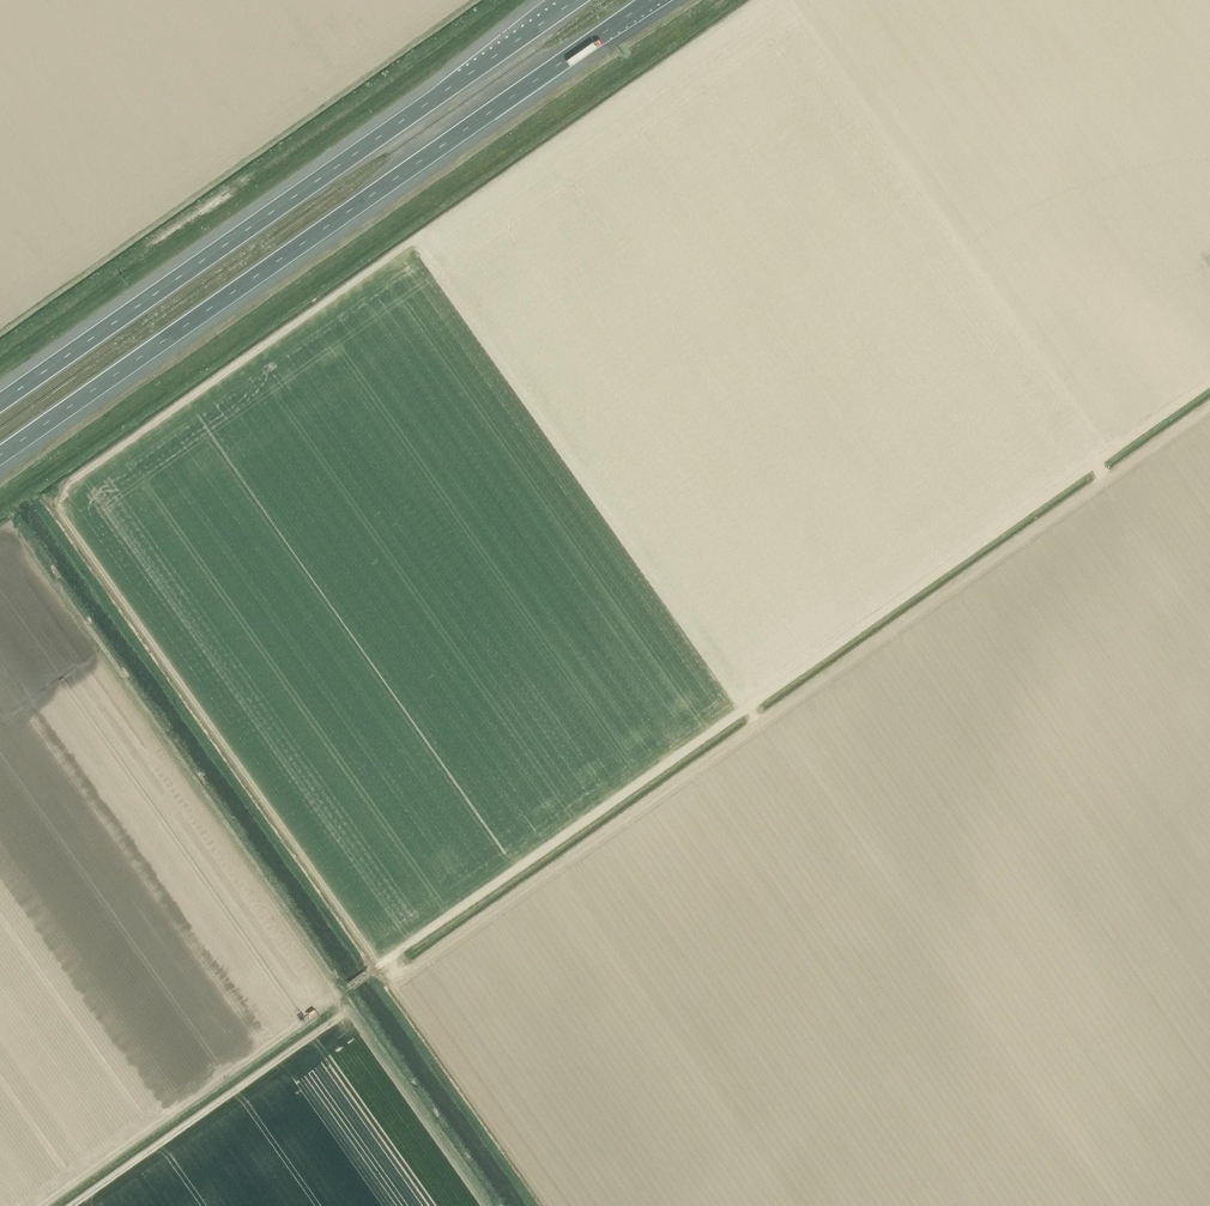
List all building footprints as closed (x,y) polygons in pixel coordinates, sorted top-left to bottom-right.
[(306,183),(318,178),(315,172),(304,177),(306,183)] [(289,197),(300,189),(296,182),(284,190),(289,197)]
